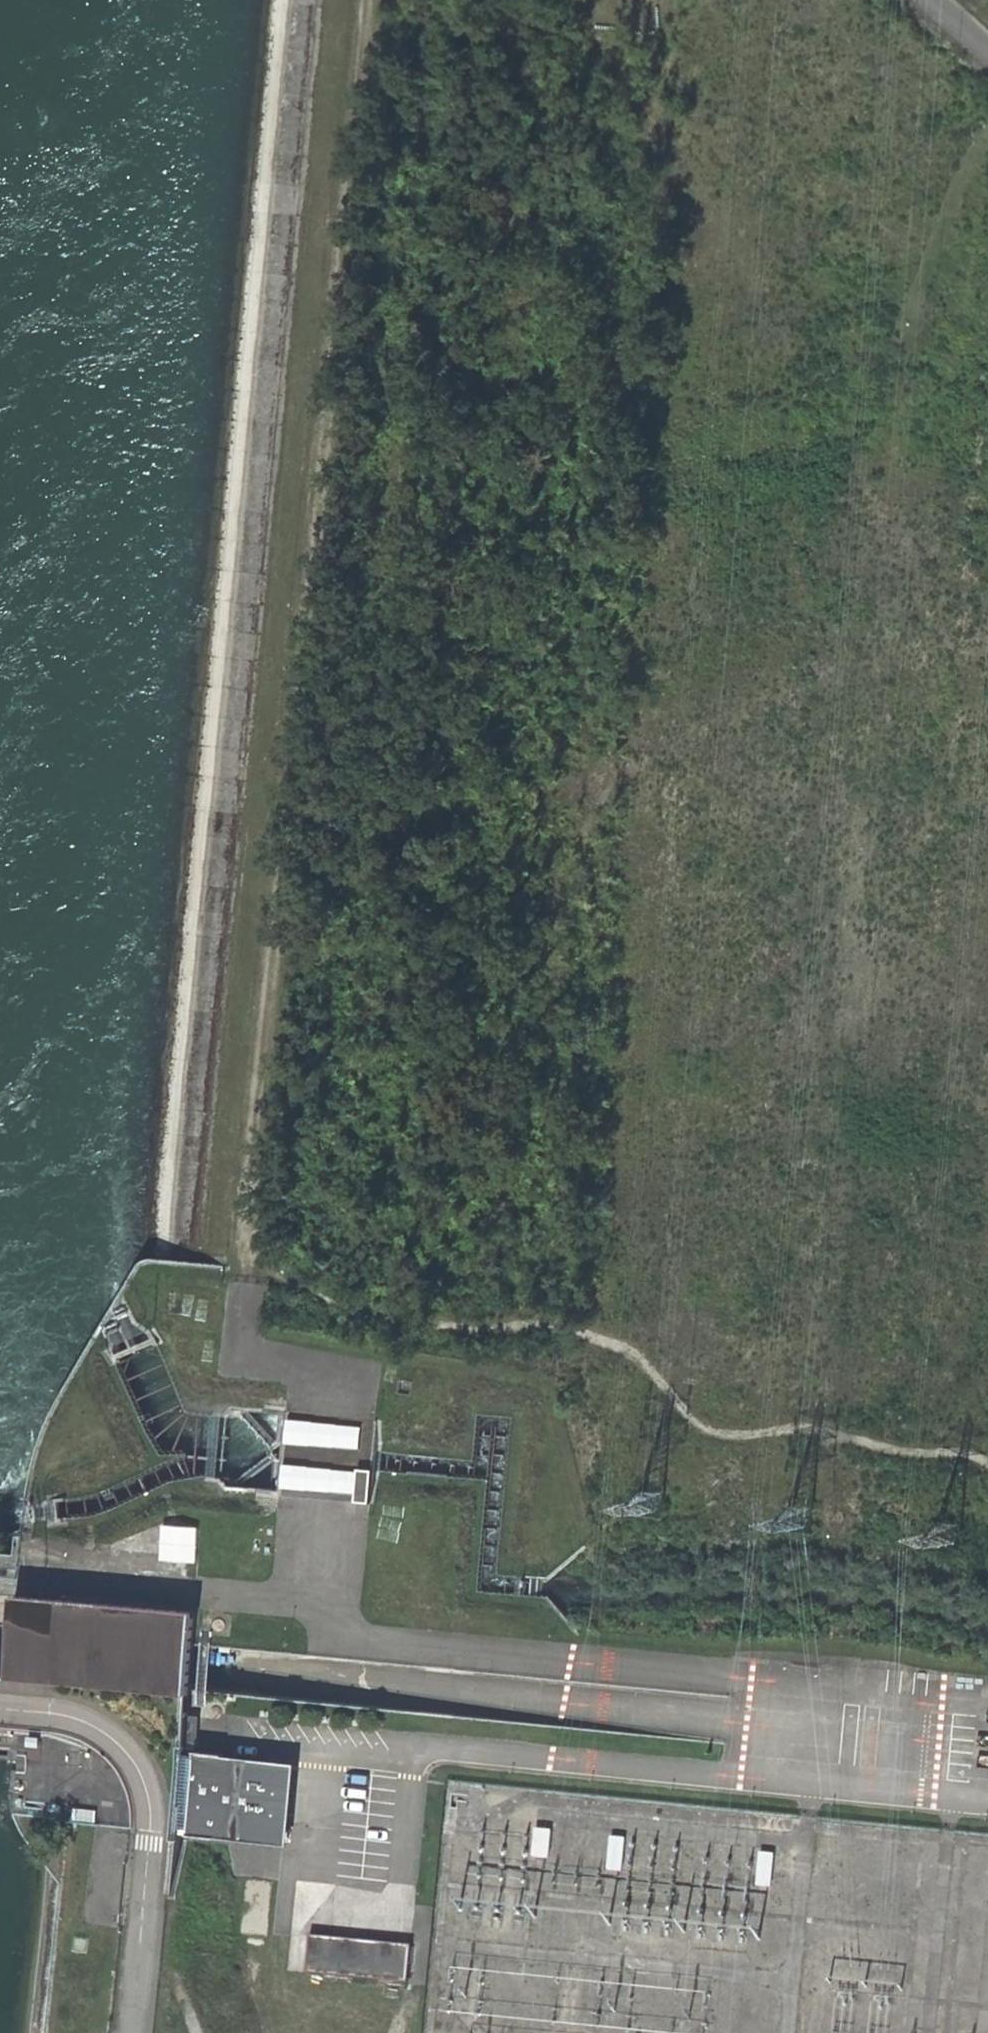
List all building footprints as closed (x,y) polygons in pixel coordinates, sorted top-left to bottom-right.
[(291,1417),(284,1492),(373,1499),(376,1466),(315,1461),(317,1444),(364,1448),(366,1423),(291,1417)] [(197,1613),(26,1600),(19,1679),(191,1697),(197,1613)] [(299,1765),(189,1755),(182,1838),(292,1847),(299,1765)] [(531,1857),(551,1859),(552,1828),(533,1827),(531,1857)] [(624,1836),(610,1835),(607,1869),(621,1871),(624,1836)] [(774,1852),(759,1851),(757,1885),(772,1886),(774,1852)] [(277,1964),(402,1978),(406,1943),(280,1929),(277,1964)]
